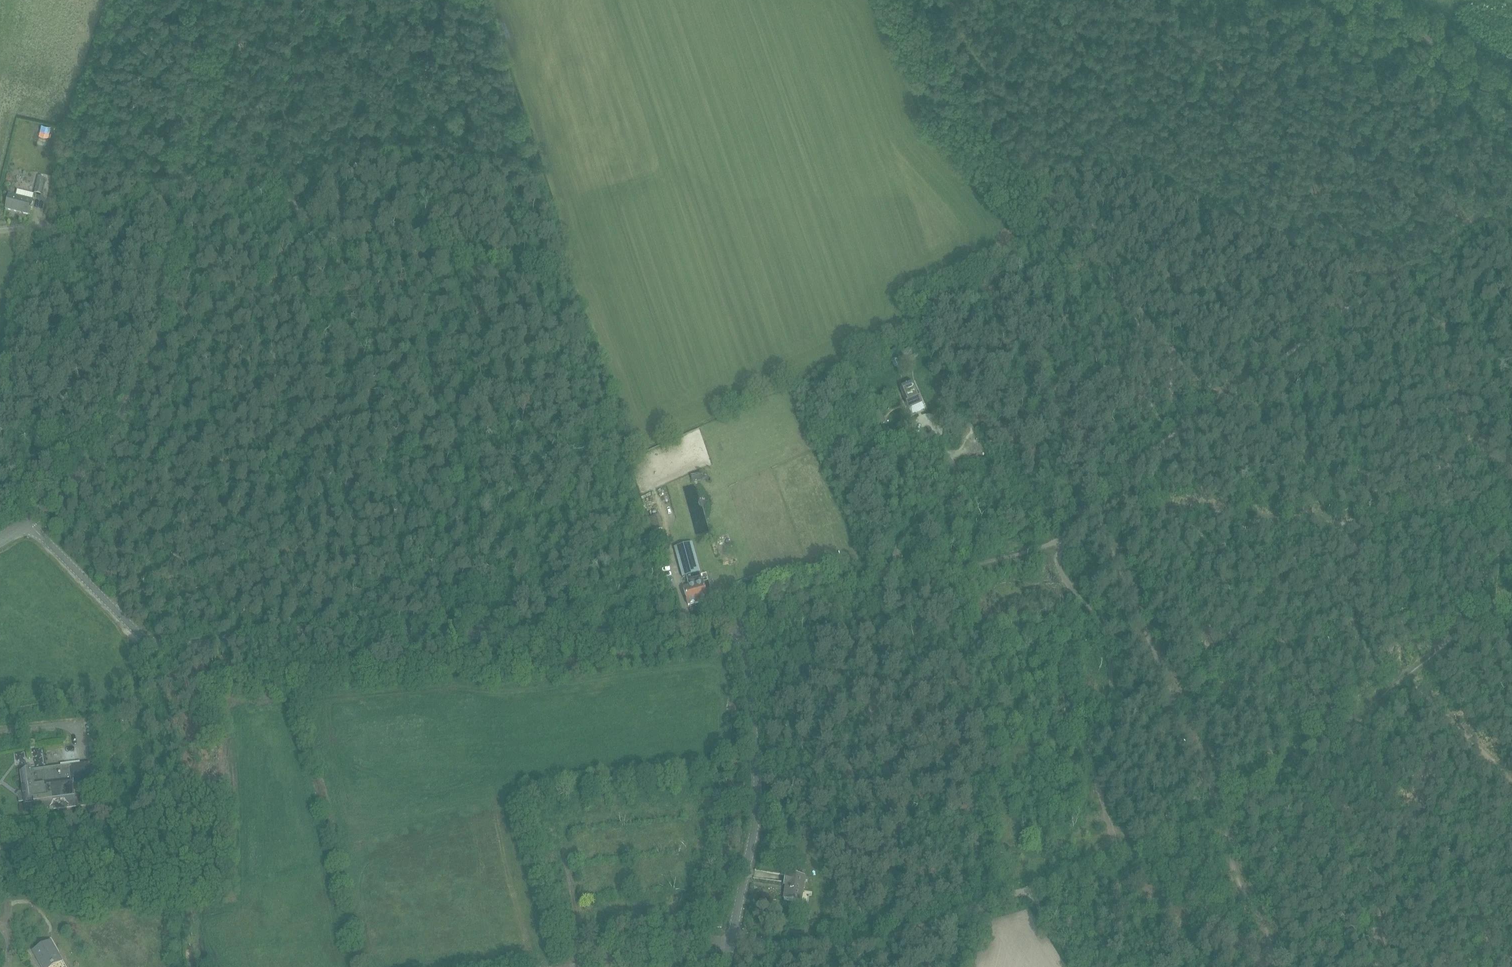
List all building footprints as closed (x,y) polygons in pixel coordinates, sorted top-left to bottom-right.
[(34,193),(42,195),(46,179),(38,177),(34,193)] [(9,194),(8,200),(6,209),(30,215),(31,210),(32,210),(33,208),(32,208),(33,200),(26,198),(27,193),(18,191),(17,196),(9,194)] [(900,389),(904,398),(908,408),(921,402),(913,384),(900,389)] [(660,530),(656,516),(648,518),(652,532),(660,530)] [(705,590),(703,583),(693,549),(676,553),(683,577),(686,576),(689,586),(683,588),(685,595),(687,595),(687,598),(686,598),(688,605),(708,600),(707,600),(713,598),(710,589),(705,590)] [(95,803),(90,763),(20,772),(23,793),(21,794),(18,797),(19,802),(24,802),(25,812),(56,808),(57,810),(61,810),(60,807),(95,803)] [(652,788),(653,800),(666,799),(665,787),(652,788)] [(567,815),(576,814),(574,800),(566,801),(567,815)] [(543,806),(545,822),(556,820),(554,805),(543,806)] [(541,872),(552,869),(550,859),(539,862),(541,872)] [(561,874),(546,875),(548,890),(562,889),(561,874)] [(784,900),(801,902),(805,876),(788,874),(788,875),(785,874),(783,885),(786,885),(786,887),(788,887),(787,890),(785,889),(784,900)] [(688,915),(700,916),(700,906),(689,905),(688,915)] [(669,917),(670,928),(681,927),(680,916),(669,917)] [(619,928),(609,930),(611,939),(621,938),(619,928)] [(42,966),(66,966),(51,940),(33,951),(42,966)]
